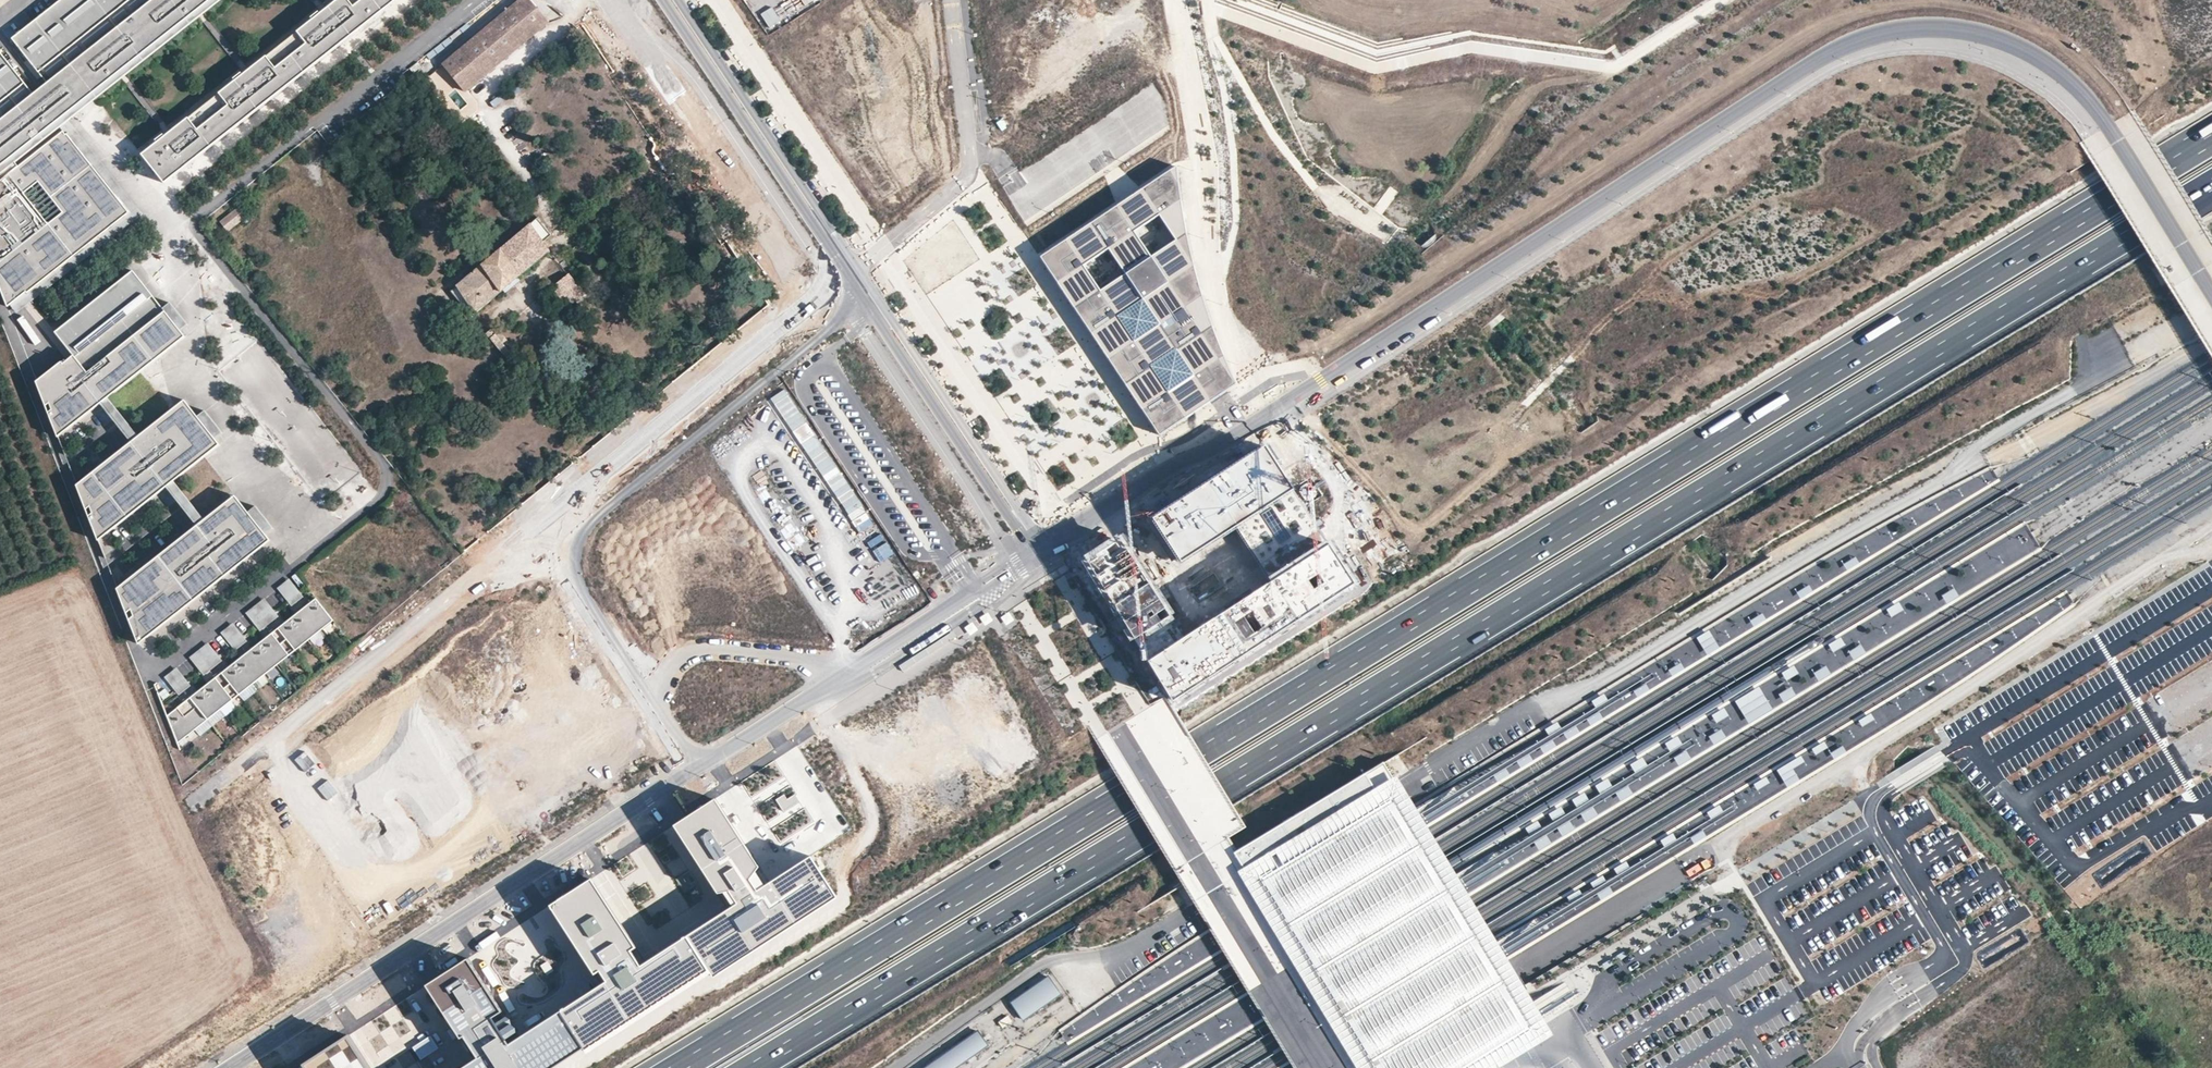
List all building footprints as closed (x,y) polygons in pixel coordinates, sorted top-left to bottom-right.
[(195,0),(62,0),(15,37),(50,81),(36,92),(1,47),(0,48),(0,167),(44,133),(37,124),(44,118),(51,127),(113,78),(107,69),(114,64),(121,72),(195,14),(188,5),(195,0)] [(0,167),(0,174),(63,125),(70,119),(223,0),(213,0),(203,8),(195,14),(121,72),(113,78),(51,127),(44,133),(0,167)] [(397,0),(339,0),(320,14),(319,12),(311,18),(313,20),(243,75),(241,73),(234,79),(235,81),(165,136),(163,134),(155,140),(157,142),(141,155),(163,183),(397,0)] [(203,8),(196,0),(195,0),(188,5),(195,14),(203,8)] [(203,8),(213,0),(196,0),(203,8)] [(443,63),(466,91),(548,23),(529,0),(520,0),(443,63)] [(773,6),(761,15),(770,28),(782,20),(773,6)] [(121,72),(114,64),(107,69),(113,78),(121,72)] [(1105,112),(1138,88),(1128,74),(1094,97),(1105,112)] [(1081,107),(1091,121),(1102,112),(1092,99),(1081,107)] [(37,124),(44,133),(51,127),(44,118),(37,124)] [(70,119),(63,125),(66,129),(68,132),(69,131),(76,126),(70,119)] [(69,131),(68,132),(66,129),(0,180),(0,279),(10,304),(13,302),(29,289),(29,290),(131,210),(69,131)] [(1144,189),(1175,168),(1165,152),(1134,174),(1144,189)] [(290,168),(284,159),(265,173),(270,180),(277,174),(279,176),(290,168)] [(1163,434),(1238,384),(1203,292),(1190,231),(1182,166),(1135,197),(1047,253),(1042,257),(1163,434)] [(1049,202),(1055,198),(1046,185),(1039,189),(1049,202)] [(228,231),(247,217),(239,207),(221,221),(228,231)] [(131,210),(29,290),(35,297),(143,211),(131,210)] [(552,234),(538,218),(489,260),(482,265),(501,291),(550,251),(543,242),(552,234)] [(572,271),(559,255),(551,263),(550,265),(562,279),(551,287),(567,307),(584,294),(568,274),(572,271)] [(501,291),(482,265),(451,292),(471,316),(501,291)] [(110,396),(188,334),(184,328),(166,306),(136,268),(58,329),(78,355),(68,363),(64,359),(39,379),(61,434),(104,401),(110,396)] [(29,289),(13,302),(19,310),(35,297),(29,290),(29,289)] [(174,300),(166,306),(184,328),(191,322),(174,300)] [(496,333),(486,321),(485,321),(484,320),(483,320),(482,320),(481,320),(480,321),(479,321),(478,322),(477,323),(505,357),(515,350),(499,330),(496,333)] [(993,354),(974,363),(980,376),(1000,367),(993,354)] [(110,396),(104,401),(134,439),(141,434),(110,396)] [(176,479),(223,442),(218,436),(201,414),(188,397),(141,434),(134,439),(80,482),(102,538),(169,484),(176,479)] [(208,408),(201,414),(218,436),(225,430),(208,408)] [(1002,410),(997,412),(1004,426),(1010,423),(1002,410)] [(1236,529),(1268,580),(1329,541),(1302,494),(1272,448),(1153,524),(1181,567),(1236,529)] [(176,479),(169,484),(200,523),(206,518),(176,479)] [(200,523),(120,586),(141,641),(273,538),(268,531),(251,509),(238,493),(206,518),(200,523)] [(259,504),(251,509),(268,531),(276,526),(259,504)] [(1173,614),(1123,538),(1084,559),(1132,640),(1173,614)] [(1354,583),(1329,541),(1268,580),(1146,657),(1172,700),(1354,583)] [(292,576),(280,585),(291,598),(302,589),(292,576)] [(302,589),(291,598),(294,603),(306,594),(302,589)] [(180,740),(336,618),(318,596),(312,601),(306,606),(300,610),(287,620),(281,625),(275,630),(268,635),(256,645),(250,650),(243,655),(231,665),(224,670),(218,675),(212,679),(199,690),(193,695),(187,699),(169,713),(180,740)] [(267,596),(261,600),(270,611),(275,606),(267,596)] [(254,605),(263,616),(270,611),(261,600),(254,605)] [(254,605),(249,610),(257,620),(263,616),(254,605)] [(263,616),(257,620),(259,623),(277,609),(275,606),(270,611),(263,616)] [(277,609),(259,623),(263,627),(281,613),(277,609)] [(235,620),(224,629),(234,642),(245,634),(235,620)] [(971,634),(978,630),(974,622),(966,626),(971,634)] [(1709,631),(1696,638),(1705,655),(1718,648),(1709,631)] [(245,634),(234,642),(238,647),(249,638),(245,634)] [(210,640),(205,644),(213,655),(219,651),(210,640)] [(205,644),(198,650),(206,660),(213,655),(205,644)] [(1859,647),(1849,653),(1853,659),(1863,653),(1859,647)] [(198,650),(192,654),(201,665),(206,660),(198,650)] [(221,653),(219,651),(213,655),(206,660),(201,665),(203,667),(221,653)] [(221,653),(203,667),(206,672),(224,658),(221,653)] [(167,674),(177,687),(189,678),(178,665),(167,674)] [(1786,681),(1798,674),(1793,666),(1782,673),(1786,681)] [(1817,681),(1829,675),(1825,667),(1813,673),(1817,681)] [(1776,695),(1767,696),(1768,703),(1796,699),(1794,685),(1797,685),(1795,677),(1785,678),(1785,679),(1774,681),(1776,695)] [(189,678),(177,687),(181,692),(192,683),(189,678)] [(1712,742),(1772,712),(1760,688),(1710,712),(1720,731),(1709,736),(1712,742)] [(1671,751),(1683,744),(1678,736),(1666,743),(1671,751)] [(1823,744),(1775,769),(1784,787),(1845,755),(1841,748),(1829,754),(1823,744)] [(1632,763),(1636,772),(1648,767),(1644,758),(1632,763)] [(1597,785),(1601,793),(1613,786),(1608,779),(1597,785)] [(1403,790),(1275,868),(1346,985),(1397,1067),(1524,986),(1500,949),(1498,944),(1491,933),(1480,915),(1471,900),(1461,882),(1457,877),(1449,864),(1440,849),(1429,831),(1421,817),(1417,812),(1403,790)] [(733,909),(686,934),(711,974),(838,896),(813,856),(764,886),(757,872),(761,867),(720,803),(717,798),(703,807),(682,820),(672,827),(716,893),(724,893),(733,909)] [(607,981),(558,1012),(582,1050),(586,1053),(711,974),(686,934),(640,963),(632,950),(638,946),(595,878),(589,882),(552,905),(596,974),(601,971),(607,981)] [(1208,934),(1196,940),(1202,950),(1201,950),(1205,959),(1218,952),(1208,934)] [(465,1067),(553,1067),(582,1050),(558,1012),(519,1038),(470,958),(458,966),(441,978),(427,987),(460,1039),(465,1037),(480,1059),(465,1067)] [(538,964),(516,975),(525,992),(547,981),(538,964)] [(1047,977),(1011,1002),(1023,1019),(1059,994),(1047,977)] [(1397,1067),(1463,1067),(1544,1018),(1536,1005),(1524,986),(1397,1067)] [(1008,1016),(999,1021),(1003,1028),(1012,1022),(1008,1016)] [(924,1067),(958,1067),(989,1046),(978,1030),(924,1067)] [(351,1035),(341,1041),(316,1056),(305,1062),(309,1067),(372,1067),(351,1035)]
